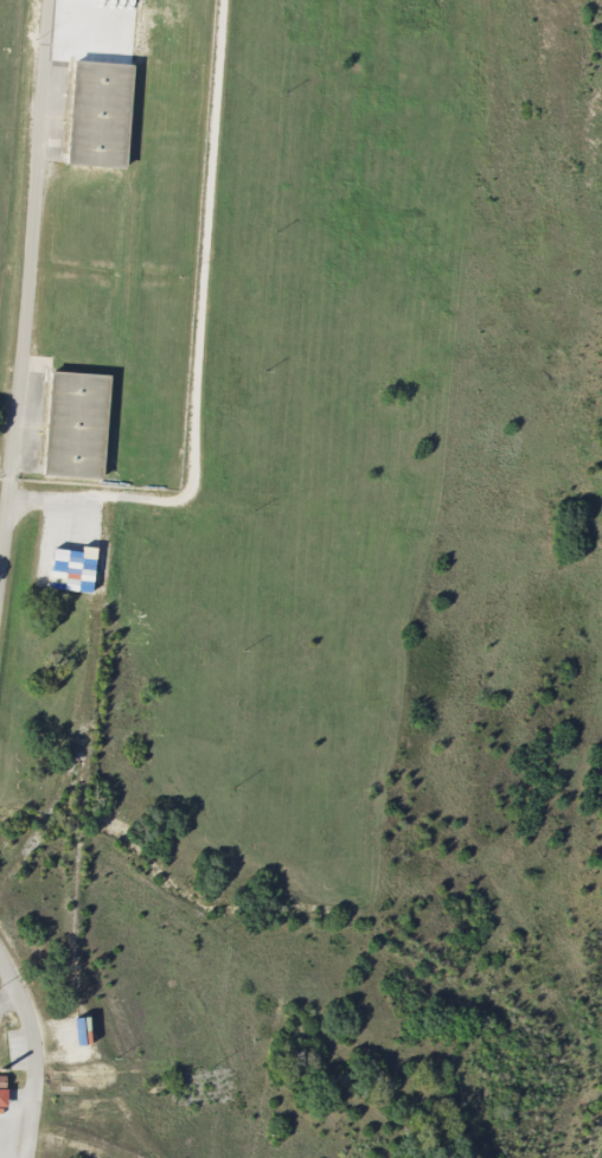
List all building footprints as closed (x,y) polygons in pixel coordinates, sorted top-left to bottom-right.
[(124,167),(129,63),(71,60),(66,165),(124,167)] [(99,478),(105,374),(48,371),(43,475),(99,478)] [(93,593),(97,553),(84,552),(84,546),(69,544),(65,590),(93,593)]
